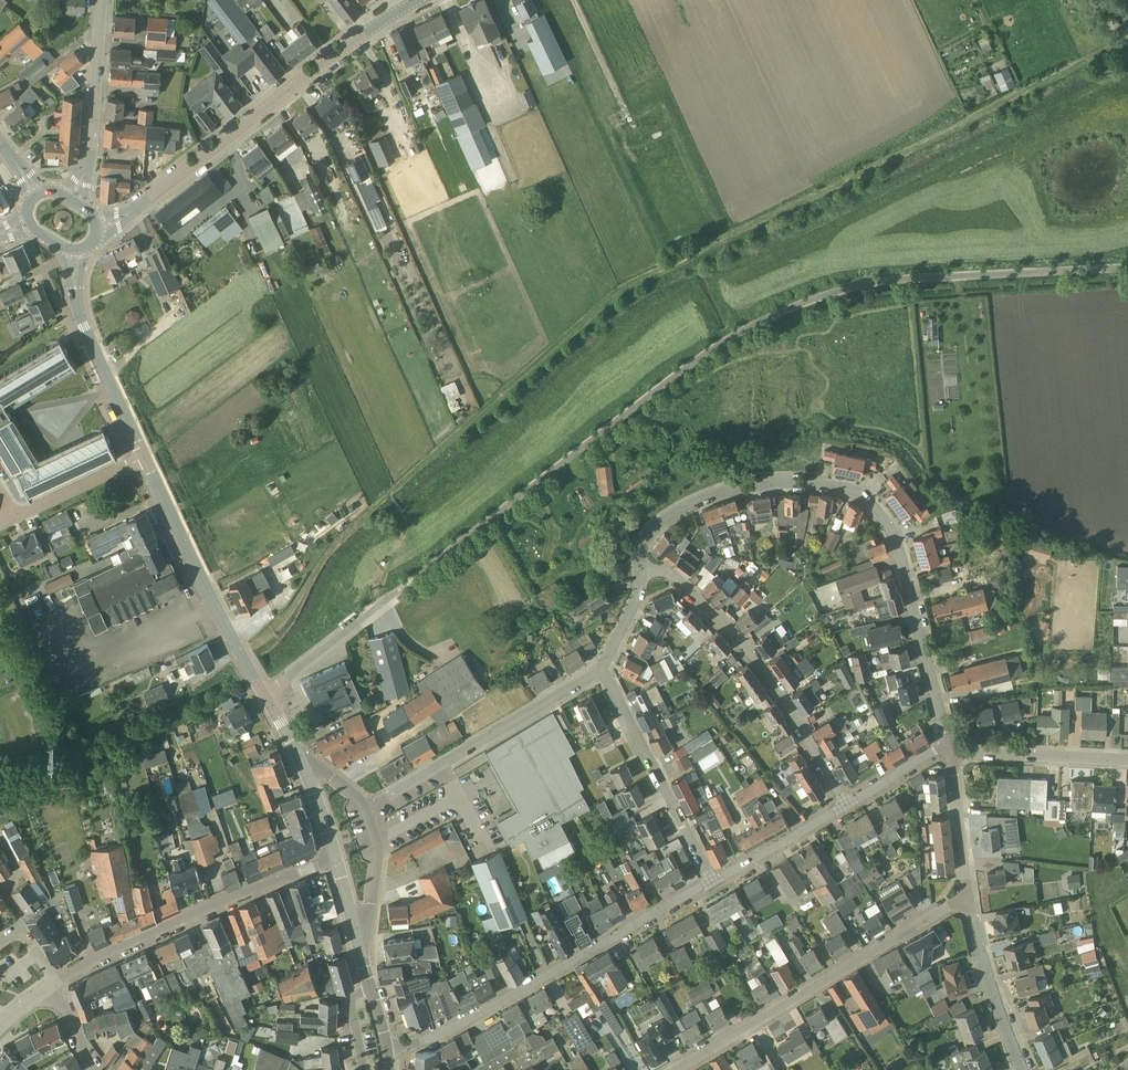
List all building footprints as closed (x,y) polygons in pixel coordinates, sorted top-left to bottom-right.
[(49,1),(56,1),(56,8),(66,8),(66,11),(76,12),(76,9),(84,9),(85,0),(49,0),(49,1)] [(222,54),(228,63),(238,74),(255,61),(270,80),(269,81),(269,82),(286,69),(261,36),(262,35),(258,29),(244,11),(236,1),(235,0),(208,0),(207,0),(239,41),(222,54)] [(348,23),(361,13),(350,0),(331,0),(348,23)] [(460,9),(469,28),(471,27),(477,39),(486,35),(489,44),(502,38),(493,17),(493,16),(485,0),(480,0),(476,2),(475,0),(473,0),(469,2),(471,4),(460,9)] [(531,0),(515,0),(516,3),(523,17),(536,10),(531,0)] [(1094,4),(1098,13),(1111,7),(1108,0),(1103,0),(1094,4)] [(428,19),(436,36),(450,29),(442,12),(428,19)] [(543,15),(526,22),(534,37),(534,38),(528,41),(543,73),(567,62),(551,29),(544,14),(543,15)] [(142,17),(115,15),(114,34),(135,36),(135,26),(142,26),(142,17)] [(168,18),(148,16),(146,46),(165,48),(165,47),(176,48),(177,36),(166,35),(168,18)] [(428,19),(415,26),(423,42),(425,47),(429,55),(437,52),(434,46),(439,43),(436,36),(428,19)] [(258,29),(262,35),(266,40),(275,33),(267,22),(258,29)] [(293,27),(287,32),(305,54),(318,45),(300,22),(292,27),(293,27)] [(406,25),(392,31),(402,56),(416,50),(416,49),(406,25)] [(305,54),(287,32),(283,35),(282,35),(275,41),(293,64),(305,54)] [(53,38),(51,34),(44,40),(47,43),(53,38)] [(14,57),(23,68),(43,49),(34,39),(14,57)] [(199,48),(217,71),(228,63),(222,54),(211,41),(210,39),(199,48)] [(2,40),(0,42),(0,64),(14,52),(2,40)] [(439,43),(442,49),(448,46),(445,40),(439,43)] [(425,47),(418,50),(423,60),(430,57),(429,55),(425,47)] [(133,66),(149,68),(150,57),(131,55),(131,49),(112,48),(111,64),(133,65),(133,66)] [(176,50),(157,49),(157,59),(176,60),(176,50)] [(84,61),(75,50),(60,62),(65,68),(56,76),(62,83),(62,84),(72,76),(70,73),(84,61)] [(47,65),(42,57),(25,71),(30,78),(47,65)] [(374,82),(382,77),(372,63),(364,69),(365,71),(354,79),(355,80),(352,82),(356,88),(359,86),(365,94),(371,89),(374,93),(379,89),(374,82)] [(428,69),(435,84),(444,80),(437,65),(428,69)] [(161,71),(133,69),(133,68),(111,66),(110,82),(142,84),(141,94),(159,95),(161,71)] [(1006,69),(994,74),(1001,90),(1013,86),(1006,69)] [(194,110),(196,112),(202,108),(204,107),(214,100),(226,116),(228,114),(240,105),(216,72),(190,91),(185,94),(195,108),(194,110)] [(62,84),(62,83),(60,85),(66,92),(80,84),(70,73),(72,76),(62,84)] [(442,99),(467,88),(460,73),(454,76),(444,80),(435,84),(442,99)] [(411,76),(399,81),(406,96),(417,90),(411,76)] [(23,90),(20,83),(0,92),(0,107),(16,99),(13,94),(23,90)] [(29,103),(36,98),(39,95),(32,86),(29,89),(15,100),(19,105),(5,116),(15,129),(32,115),(31,115),(36,111),(29,103)] [(467,88),(442,99),(449,114),(474,104),(467,88)] [(345,106),(333,89),(325,95),(327,97),(316,104),(332,126),(350,113),(345,106)] [(532,95),(524,99),(526,106),(532,103),(533,105),(536,104),(532,95)] [(62,122),(80,124),(81,98),(64,96),(63,111),(55,110),(54,122),(62,123),(62,122)] [(134,111),(129,111),(129,114),(123,113),(124,100),(108,98),(107,115),(133,117),(134,111)] [(431,102),(435,109),(441,105),(438,99),(431,102)] [(474,104),(449,114),(460,136),(476,129),(484,125),(474,104)] [(422,106),(414,110),(416,116),(425,112),(422,106)] [(321,126),(317,122),(306,108),(293,118),(303,131),(301,132),(308,141),(310,139),(308,137),(321,126)] [(153,110),(139,109),(139,122),(152,123),(153,110)] [(209,117),(201,123),(206,131),(215,124),(209,117)] [(80,124),(62,122),(62,123),(61,141),(46,140),(45,146),(78,150),(80,124)] [(104,143),(145,146),(147,125),(121,123),(121,127),(106,125),(104,143)] [(282,124),(267,135),(278,149),(275,151),(280,158),(291,150),(285,143),(293,137),(282,124)] [(165,127),(147,125),(145,146),(159,147),(158,152),(163,153),(163,151),(175,152),(176,139),(179,139),(180,128),(165,127)] [(383,133),(381,128),(365,135),(367,140),(383,133)] [(347,139),(350,150),(360,147),(357,136),(347,139)] [(258,143),(243,154),(255,169),(262,163),(268,170),(275,165),(269,158),(258,143)] [(45,146),(44,155),(59,156),(59,160),(77,161),(78,150),(45,146)] [(362,157),(347,163),(355,181),(369,174),(362,157)] [(102,174),(111,174),(112,163),(103,162),(102,174)] [(131,165),(122,164),(121,175),(130,176),(131,165)] [(208,172),(157,212),(172,231),(180,225),(176,220),(210,193),(214,198),(232,185),(217,166),(208,172)] [(367,207),(375,203),(381,200),(369,174),(355,181),(367,207)] [(102,176),(100,198),(118,199),(121,200),(122,199),(122,191),(129,192),(128,197),(129,197),(149,181),(149,180),(130,177),(130,178),(102,176)] [(317,183),(305,189),(317,214),(329,208),(317,183)] [(240,224),(236,218),(236,217),(226,205),(194,230),(206,245),(221,233),(226,239),(241,228),(239,225),(240,224)] [(283,242),(282,239),(272,218),(268,208),(250,216),(265,250),(283,242)] [(272,218),(282,239),(290,236),(280,214),(272,218)] [(319,224),(309,228),(317,247),(327,243),(319,224)] [(115,253),(117,258),(124,256),(126,260),(140,253),(133,238),(116,247),(118,252),(115,253)] [(11,270),(14,276),(31,268),(28,261),(30,260),(23,244),(0,255),(0,274),(10,269),(11,270)] [(161,244),(153,247),(155,251),(148,254),(153,265),(147,268),(159,294),(180,284),(161,244)] [(125,260),(126,260),(124,256),(117,258),(115,253),(118,252),(116,247),(112,248),(113,251),(99,258),(106,273),(110,281),(127,272),(125,269),(129,267),(125,260)] [(25,293),(20,283),(0,293),(0,306),(25,295),(25,293)] [(37,319),(48,314),(49,318),(55,315),(42,285),(34,288),(37,297),(28,301),(32,309),(16,317),(22,331),(39,323),(37,319)] [(180,287),(175,290),(186,313),(191,311),(180,287)] [(937,316),(927,317),(927,338),(938,338),(937,316)] [(10,476),(17,473),(29,499),(31,498),(30,498),(115,458),(116,458),(117,458),(103,427),(102,428),(38,458),(12,415),(13,415),(12,414),(11,414),(8,409),(9,408),(76,368),(77,367),(60,339),(58,340),(0,375),(0,459),(10,476)] [(457,387),(444,393),(448,402),(461,396),(457,387)] [(841,453),(825,450),(823,457),(834,459),(832,469),(837,470),(841,453)] [(850,455),(841,453),(837,470),(847,472),(850,455)] [(629,463),(634,459),(631,454),(626,458),(629,463)] [(856,474),(860,457),(850,455),(847,472),(856,474)] [(876,461),(860,457),(856,474),(861,475),(863,465),(875,467),(876,461)] [(609,465),(596,466),(600,493),(613,491),(609,465)] [(893,475),(887,479),(894,488),(886,495),(889,499),(903,488),(903,487),(893,475)] [(909,495),(903,488),(889,499),(895,506),(909,495)] [(799,493),(785,494),(785,495),(777,495),(777,500),(778,500),(778,523),(788,522),(787,511),(799,511),(799,493)] [(770,495),(752,498),(752,499),(745,500),(746,505),(746,507),(750,507),(751,514),(755,513),(755,515),(764,513),(765,521),(773,520),(771,509),(772,509),(770,495)] [(812,504),(810,520),(815,521),(823,522),(826,522),(830,514),(831,514),(832,502),(839,503),(840,498),(832,497),(832,496),(819,495),(818,505),(812,504)] [(901,514),(915,503),(909,495),(895,506),(901,514)] [(718,504),(722,517),(739,511),(735,498),(718,504)] [(364,501),(357,505),(360,510),(367,506),(364,501)] [(862,507),(849,502),(843,519),(856,524),(859,514),(862,519),(866,517),(862,508),(862,507)] [(930,512),(926,507),(922,511),(915,503),(901,514),(904,518),(913,511),(920,520),(926,516),(930,512)] [(722,517),(718,504),(702,510),(701,510),(706,523),(699,525),(703,535),(705,534),(707,541),(713,539),(711,532),(712,532),(711,529),(724,524),(722,517)] [(66,509),(42,520),(48,533),(72,522),(66,509)] [(133,534),(152,525),(146,511),(126,520),(131,529),(133,534)] [(334,512),(327,518),(331,524),(339,519),(334,512)] [(797,545),(801,546),(804,531),(806,519),(797,519),(797,522),(797,545)] [(120,534),(131,529),(126,520),(107,529),(113,544),(122,539),(120,534)] [(748,520),(736,522),(737,533),(744,532),(745,536),(750,535),(748,520)] [(114,562),(121,559),(157,543),(155,537),(157,536),(152,525),(133,534),(131,529),(120,534),(122,539),(113,544),(108,546),(110,550),(96,556),(89,559),(91,563),(111,554),(114,562)] [(840,533),(838,532),(832,529),(829,527),(819,548),(820,548),(817,555),(825,558),(828,552),(831,553),(840,533)] [(949,554),(938,558),(935,547),(945,544),(942,533),(941,528),(923,533),(923,535),(914,538),(922,566),(933,563),(933,565),(950,560),(949,554)] [(110,550),(108,546),(113,544),(107,529),(87,538),(96,556),(110,550)] [(18,539),(10,543),(17,559),(18,559),(34,551),(38,558),(45,555),(42,548),(42,547),(35,531),(34,532),(26,535),(26,534),(18,538),(18,539)] [(70,531),(51,540),(57,553),(76,544),(70,531)] [(804,531),(801,546),(810,547),(813,532),(804,531)] [(669,545),(674,539),(664,532),(659,539),(658,538),(657,540),(658,541),(652,549),(661,556),(661,555),(672,563),(679,554),(684,548),(679,543),(674,550),(669,545)] [(888,553),(884,540),(879,542),(876,536),(871,538),(874,544),(868,546),(872,559),(888,553)] [(168,561),(166,562),(157,543),(121,559),(114,562),(84,576),(85,577),(74,583),(79,595),(84,607),(171,566),(168,561)] [(712,555),(707,551),(702,557),(707,561),(712,555)] [(272,567),(285,559),(281,552),(267,559),(272,567)] [(793,561),(779,558),(779,561),(787,563),(786,565),(796,567),(798,554),(794,553),(793,561)] [(679,554),(672,563),(671,564),(686,575),(694,565),(679,554)] [(720,559),(713,554),(704,565),(711,570),(720,559)] [(843,561),(841,556),(821,566),(823,571),(843,561)] [(68,557),(60,560),(64,568),(72,565),(68,557)] [(740,561),(734,559),(731,565),(736,568),(737,568),(740,561)] [(871,559),(854,565),(857,572),(873,566),(871,559)] [(758,566),(752,560),(746,567),(752,573),(758,566)] [(49,568),(53,576),(61,572),(57,564),(49,568)] [(897,591),(893,574),(892,575),(890,568),(885,569),(877,572),(875,565),(873,566),(857,572),(835,580),(840,595),(845,608),(864,601),(859,589),(880,581),(884,595),(897,591)] [(178,591),(177,588),(180,586),(173,571),(169,573),(167,569),(171,567),(171,566),(84,607),(95,630),(109,624),(108,623),(117,619),(156,602),(156,601),(161,598),(162,599),(178,591)] [(950,566),(936,570),(939,581),(953,577),(950,566)] [(769,573),(765,569),(759,576),(763,580),(769,573)] [(260,604),(259,604),(268,599),(263,589),(254,594),(249,584),(255,581),(256,584),(265,579),(261,570),(230,586),(243,613),(260,604)] [(70,572),(44,584),(48,593),(74,581),(70,572)] [(700,578),(696,575),(692,580),(696,583),(700,578)] [(713,576),(702,588),(701,589),(710,597),(721,584),(713,576)] [(718,605),(730,592),(721,584),(710,597),(718,605)] [(758,586),(755,589),(764,598),(767,595),(760,588),(758,586)] [(611,602),(601,587),(575,604),(580,613),(590,606),(595,612),(611,602)] [(743,587),(733,598),(740,604),(749,593),(743,587)] [(993,589),(984,591),(984,588),(947,597),(947,599),(931,603),(935,618),(951,614),(952,615),(970,611),(971,613),(973,614),(977,613),(979,612),(978,609),(988,607),(988,608),(997,605),(993,589)] [(672,589),(653,598),(657,608),(676,600),(672,589)] [(754,589),(749,595),(758,604),(764,598),(755,589),(754,589)] [(899,590),(897,591),(884,595),(866,601),(856,604),(858,609),(874,605),(874,607),(888,602),(891,611),(904,607),(899,590)] [(30,592),(13,599),(15,604),(32,597),(30,592)] [(50,594),(44,597),(50,610),(56,607),(50,594)] [(683,605),(676,612),(681,617),(682,617),(686,613),(689,610),(683,605)] [(734,612),(728,606),(724,610),(730,616),(734,612)] [(682,617),(684,619),(693,628),(694,629),(698,625),(703,631),(707,627),(702,621),(703,621),(690,609),(689,610),(686,613),(682,617)] [(746,629),(758,617),(757,615),(755,617),(749,610),(736,620),(744,631),(746,629)] [(1113,610),(1113,617),(1127,617),(1127,624),(1127,610),(1113,610)] [(755,632),(771,620),(764,613),(758,617),(746,629),(750,635),(755,632)] [(822,616),(825,623),(831,620),(828,614),(822,616)] [(672,627),(666,623),(656,618),(649,632),(656,635),(656,636),(661,638),(664,632),(666,633),(672,627)] [(905,641),(901,626),(900,623),(876,629),(875,623),(850,629),(852,637),(861,635),(865,650),(872,648),(872,650),(905,641)] [(994,636),(992,626),(939,639),(942,650),(994,636)] [(783,633),(780,635),(774,627),(766,633),(755,641),(765,656),(777,647),(788,639),(783,633)] [(587,630),(570,641),(563,646),(567,653),(561,657),(568,669),(584,660),(581,653),(595,644),(587,630)] [(717,630),(714,633),(709,638),(723,654),(731,646),(717,630)] [(394,632),(369,638),(385,699),(410,692),(394,632)] [(654,639),(640,632),(632,646),(647,654),(652,644),(661,649),(665,640),(661,638),(656,636),(654,639)] [(215,660),(207,643),(189,651),(176,658),(179,666),(184,678),(196,673),(194,670),(195,669),(215,660)] [(812,653),(817,664),(836,655),(831,644),(812,653)] [(1127,645),(1127,666),(1109,666),(1109,678),(1113,678),(1113,680),(1127,680),(1127,679),(1127,645)] [(848,646),(841,649),(845,657),(852,654),(848,646)] [(678,647),(674,651),(678,656),(682,652),(678,647)] [(906,647),(881,653),(881,654),(880,654),(884,668),(892,665),(892,666),(910,661),(906,647)] [(795,653),(791,656),(790,654),(787,656),(783,651),(780,653),(770,661),(779,674),(800,659),(795,653)] [(865,652),(851,656),(853,663),(852,663),(856,680),(871,677),(865,652)] [(649,663),(647,659),(645,658),(635,653),(632,659),(627,656),(622,667),(624,668),(621,673),(643,685),(646,678),(642,675),(649,663)] [(487,693),(461,654),(417,682),(423,691),(420,694),(390,713),(391,714),(384,719),(393,733),(408,723),(409,725),(430,711),(438,724),(450,718),(469,706),(487,693)] [(1019,654),(1006,657),(964,668),(965,670),(949,674),(953,689),(968,685),(969,687),(1011,676),(1023,673),(1019,654)] [(560,673),(549,655),(535,663),(539,669),(528,676),(536,689),(551,680),(550,679),(560,673)] [(734,655),(728,660),(732,665),(738,659),(734,655)] [(800,659),(779,674),(789,687),(799,680),(802,678),(796,671),(804,665),(800,659)] [(659,660),(650,665),(659,683),(669,678),(659,660)] [(344,662),(310,677),(314,686),(309,688),(317,705),(319,706),(321,709),(323,715),(350,702),(353,708),(362,705),(359,698),(361,697),(344,662)] [(723,667),(718,662),(712,667),(717,672),(723,667)] [(836,668),(841,677),(850,672),(845,663),(836,668)] [(747,664),(744,666),(738,671),(747,685),(757,678),(747,664)] [(148,666),(132,674),(136,684),(153,676),(148,666)] [(714,687),(727,674),(721,668),(709,681),(714,687)] [(906,673),(895,676),(898,685),(902,700),(918,696),(915,681),(908,683),(906,673)] [(808,683),(793,694),(792,694),(804,712),(814,705),(807,695),(815,689),(821,685),(819,682),(816,677),(808,683)] [(755,713),(762,708),(773,701),(766,692),(767,691),(757,678),(747,685),(746,685),(747,685),(740,690),(733,695),(738,702),(745,696),(745,697),(752,693),(756,699),(752,702),(754,705),(745,710),(750,716),(755,713)] [(168,698),(161,684),(142,694),(149,708),(168,698)] [(636,713),(644,728),(649,725),(657,721),(653,713),(655,711),(652,706),(663,700),(656,684),(650,688),(640,693),(642,696),(638,699),(643,710),(636,713)] [(636,695),(637,694),(635,689),(626,693),(629,699),(636,695)] [(712,692),(708,696),(716,706),(720,703),(712,692)] [(1106,712),(1091,711),(1091,696),(1075,695),(1075,708),(1082,708),(1082,710),(1083,711),(1081,736),(1082,736),(1094,736),(1094,737),(1097,737),(1097,736),(1104,737),(1105,737),(1105,734),(1112,735),(1113,713),(1113,712),(1112,712),(1112,713),(1106,712)] [(592,696),(578,703),(585,717),(599,709),(592,696)] [(860,696),(852,701),(857,709),(865,704),(860,696)] [(1023,706),(1032,704),(1030,696),(1021,698),(1023,706)] [(1020,708),(1018,699),(998,704),(998,705),(984,708),(984,709),(975,711),(978,725),(985,723),(985,724),(1003,720),(1004,725),(1014,722),(1013,718),(1022,716),(1020,708)] [(755,713),(750,716),(749,717),(753,723),(768,712),(779,729),(781,728),(786,724),(781,716),(784,715),(774,701),(773,701),(762,708),(755,713)] [(888,702),(873,708),(879,723),(894,716),(888,702)] [(250,717),(250,716),(247,710),(245,705),(244,705),(243,703),(236,708),(235,707),(230,709),(230,710),(228,712),(229,712),(222,716),(233,735),(253,724),(250,717)] [(1069,708),(1053,707),(1052,715),(1038,714),(1037,731),(1051,731),(1051,734),(1068,735),(1069,708)] [(585,717),(578,720),(585,734),(593,730),(598,738),(610,732),(605,724),(606,723),(599,709),(585,717)] [(563,711),(557,714),(564,727),(570,724),(563,711)] [(671,714),(664,717),(668,725),(680,719),(676,711),(671,714)] [(485,751),(486,751),(490,759),(490,760),(491,761),(518,808),(498,820),(511,843),(512,844),(515,842),(523,838),(529,851),(532,857),(537,854),(569,838),(564,828),(561,821),(566,818),(580,811),(590,806),(580,789),(584,787),(569,755),(575,752),(555,716),(553,712),(485,751)] [(360,713),(343,721),(345,727),(316,740),(323,754),(369,733),(360,713)] [(835,715),(829,719),(811,730),(818,740),(819,739),(835,729),(838,727),(838,726),(844,722),(841,717),(837,719),(835,715)] [(845,723),(848,728),(850,732),(858,727),(853,718),(845,723)] [(672,745),(663,728),(659,720),(657,721),(649,725),(655,736),(649,739),(656,753),(672,745)] [(413,765),(430,755),(463,735),(454,721),(446,725),(444,722),(425,733),(425,734),(402,746),(401,745),(405,753),(413,765)] [(841,734),(842,734),(841,732),(848,728),(844,722),(838,726),(838,727),(835,729),(819,739),(828,752),(839,746),(839,745),(845,741),(841,734)] [(930,742),(923,730),(922,730),(917,723),(910,727),(913,733),(906,737),(907,738),(899,742),(900,744),(907,755),(915,751),(930,742)] [(791,731),(786,724),(781,728),(786,734),(784,735),(774,742),(780,752),(798,740),(791,731)] [(380,745),(376,735),(374,731),(367,735),(330,752),(337,765),(380,745)] [(610,733),(610,732),(598,738),(598,739),(594,741),(596,746),(601,743),(603,747),(615,740),(610,733)] [(727,732),(719,737),(724,743),(731,738),(727,732)] [(885,736),(892,749),(884,753),(886,755),(882,757),(888,767),(894,763),(894,764),(907,756),(907,755),(900,744),(899,742),(892,732),(885,736)] [(168,748),(169,766),(173,778),(179,778),(188,775),(187,772),(180,752),(180,748),(175,733),(164,737),(168,748)] [(255,743),(262,740),(259,733),(241,740),(244,748),(255,743)] [(712,736),(698,746),(705,757),(720,747),(712,736)] [(881,747),(876,739),(863,748),(873,764),(881,759),(875,751),(881,747)] [(247,757),(259,752),(255,743),(244,748),(247,757)] [(676,757),(688,752),(684,745),(673,751),(676,757)] [(847,757),(846,758),(842,750),(831,756),(836,765),(835,765),(845,781),(870,766),(865,759),(853,766),(847,757)] [(255,776),(284,765),(279,751),(269,754),(271,759),(251,767),(255,776)] [(413,765),(405,753),(381,768),(388,779),(413,765)] [(676,757),(676,758),(682,770),(691,765),(686,753),(676,757)] [(801,753),(791,759),(789,760),(794,768),(795,769),(785,775),(795,789),(804,784),(815,776),(801,753)] [(607,798),(614,794),(610,788),(633,777),(626,762),(610,771),(615,780),(608,783),(608,785),(605,787),(607,789),(603,791),(606,798),(607,798)] [(270,783),(288,777),(284,765),(255,776),(264,800),(275,796),(270,783)] [(698,776),(695,770),(684,776),(684,775),(672,782),(679,796),(691,789),(687,782),(698,776)] [(926,780),(922,772),(910,779),(914,787),(926,780)] [(943,774),(928,776),(930,792),(945,790),(943,774)] [(227,776),(211,782),(217,798),(233,792),(227,776)] [(804,784),(813,799),(825,792),(815,776),(804,784)] [(1014,777),(998,776),(997,805),(1013,806),(1014,777)] [(1031,778),(1014,777),(1013,806),(1029,807),(1031,778)] [(745,788),(750,784),(746,778),(741,782),(745,788)] [(1031,778),(1029,807),(1045,807),(1044,817),(1058,818),(1059,799),(1046,798),(1047,779),(1031,778)] [(762,779),(751,786),(746,789),(745,790),(750,800),(756,796),(768,789),(762,779)] [(1065,818),(1065,809),(1072,809),(1072,808),(1092,809),(1092,805),(1093,785),(1094,781),(1093,781),(1072,780),(1071,780),(1071,788),(1068,788),(1068,789),(1071,789),(1071,790),(1073,790),(1073,793),(1071,793),(1071,799),(1059,799),(1058,818),(1065,818)] [(616,793),(622,805),(620,806),(622,809),(644,798),(636,782),(623,789),(617,792),(616,793)] [(691,789),(679,796),(686,810),(699,803),(696,798),(695,797),(705,792),(701,784),(691,789)] [(1092,805),(1092,809),(1106,810),(1106,820),(1113,820),(1113,829),(1115,829),(1124,830),(1125,817),(1125,816),(1114,815),(1115,810),(1115,793),(1115,786),(1093,785),(1092,805)] [(216,833),(214,834),(212,830),(205,833),(201,822),(200,822),(198,814),(212,809),(205,786),(178,794),(192,837),(196,851),(200,864),(215,859),(213,852),(221,849),(218,841),(216,833)] [(745,790),(735,796),(741,806),(746,816),(748,815),(754,826),(737,835),(746,851),(767,839),(758,823),(762,821),(755,809),(754,806),(750,800),(745,790)] [(932,806),(947,805),(945,790),(930,792),(931,801),(923,802),(924,807),(916,808),(917,815),(930,813),(929,807),(932,807),(932,806)] [(300,793),(278,801),(288,826),(290,826),(309,818),(300,793)] [(267,809),(278,805),(275,796),(264,800),(267,809)] [(758,823),(767,839),(790,826),(781,811),(769,817),(761,802),(760,803),(756,796),(750,800),(754,806),(755,809),(762,821),(758,823)] [(877,833),(885,848),(889,856),(896,852),(892,845),(891,842),(900,836),(895,828),(900,825),(895,816),(903,811),(895,796),(880,805),(887,817),(873,825),(877,833)] [(763,801),(767,810),(776,807),(772,797),(763,801)] [(709,816),(715,813),(714,812),(712,807),(706,810),(709,816)] [(725,807),(715,812),(719,819),(729,814),(725,807)] [(804,809),(799,812),(804,819),(808,816),(804,809)] [(623,819),(629,816),(629,815),(623,819),(618,810),(605,818),(610,826),(623,819)] [(626,826),(623,819),(610,826),(616,838),(629,831),(629,832),(639,826),(643,833),(658,826),(652,813),(637,821),(626,826)] [(838,836),(848,854),(855,850),(861,847),(859,843),(877,833),(873,825),(867,813),(859,818),(861,821),(848,828),(849,830),(838,836)] [(715,814),(708,818),(716,835),(709,838),(712,844),(705,847),(714,864),(727,857),(723,849),(724,848),(720,840),(726,837),(721,827),(715,814)] [(985,848),(1000,846),(1020,844),(1017,816),(988,815),(987,815),(988,827),(989,830),(983,831),(985,848)] [(266,816),(245,823),(246,824),(252,840),(272,833),(266,816)] [(948,816),(932,817),(933,831),(949,829),(948,816)] [(309,818),(309,819),(309,818),(290,826),(294,836),(302,855),(318,848),(309,818)] [(561,821),(564,828),(569,826),(566,818),(561,821)] [(29,853),(21,837),(22,837),(14,822),(2,829),(18,859),(17,860),(26,878),(29,876),(31,881),(41,875),(29,853)] [(664,837),(658,826),(643,833),(649,845),(664,837)] [(1067,833),(1063,826),(1055,830),(1060,838),(1067,833)] [(445,838),(440,827),(391,852),(397,865),(414,856),(413,855),(445,838)] [(933,831),(935,844),(951,843),(949,829),(933,831)] [(1124,830),(1115,829),(1115,837),(1124,838),(1124,830)] [(294,836),(282,841),(278,830),(275,832),(274,832),(277,840),(277,842),(285,863),(302,855),(294,836)] [(167,834),(160,836),(164,850),(170,849),(167,834)] [(127,871),(129,870),(123,843),(97,848),(95,837),(87,839),(96,877),(102,895),(117,892),(121,910),(119,911),(126,933),(142,926),(134,904),(135,904),(133,898),(127,871)] [(569,838),(537,854),(544,867),(576,851),(569,838)] [(238,839),(229,843),(235,859),(244,856),(238,839)] [(285,863),(277,842),(277,840),(267,844),(269,848),(257,854),(257,856),(263,873),(285,863)] [(613,881),(626,874),(633,887),(625,891),(635,909),(649,901),(631,868),(626,859),(613,866),(609,859),(600,841),(594,844),(599,856),(600,855),(612,878),(613,881)] [(811,843),(794,855),(803,870),(805,869),(816,886),(832,876),(811,843)] [(935,844),(936,858),(952,856),(951,843),(935,844)] [(648,853),(645,847),(633,853),(631,849),(625,852),(631,862),(648,853)] [(13,870),(0,849),(0,878),(13,870)] [(1124,850),(1116,855),(1120,862),(1127,857),(1127,856),(1124,850)] [(500,851),(472,862),(493,914),(499,928),(527,916),(500,851)] [(659,861),(674,886),(686,880),(671,853),(665,856),(666,857),(659,860),(660,861),(659,861)] [(688,859),(686,853),(680,856),(683,862),(688,859)] [(196,865),(185,868),(181,855),(174,857),(178,870),(169,873),(175,893),(202,884),(196,865)] [(593,860),(594,862),(592,863),(598,873),(601,872),(606,882),(610,880),(612,878),(600,855),(599,856),(593,860)] [(231,856),(223,859),(227,869),(221,872),(228,888),(243,882),(231,856)] [(257,856),(242,863),(249,879),(263,873),(257,856)] [(952,856),(936,858),(937,865),(938,872),(954,870),(952,856)] [(805,887),(787,858),(772,868),(790,896),(805,887)] [(989,886),(1007,884),(1006,876),(1014,874),(1019,874),(1018,866),(1018,860),(1013,860),(1003,860),(1004,868),(996,868),(996,871),(987,872),(989,886)] [(559,861),(548,866),(553,875),(564,869),(559,861)] [(659,861),(649,867),(646,862),(640,865),(647,877),(649,876),(651,880),(654,878),(663,893),(674,886),(659,861)] [(875,862),(859,872),(865,882),(870,889),(876,885),(876,884),(885,879),(880,871),(875,862)] [(448,874),(444,866),(420,878),(427,894),(408,903),(389,905),(390,921),(391,920),(408,919),(409,922),(454,904),(448,874)] [(905,890),(910,887),(921,880),(920,866),(910,871),(902,875),(903,876),(898,879),(902,886),(881,898),(894,918),(902,913),(901,911),(913,904),(905,890)] [(48,871),(53,885),(60,882),(55,869),(48,871)] [(855,870),(837,883),(836,883),(842,891),(846,898),(851,895),(865,886),(855,870)] [(1081,872),(1072,873),(1073,881),(1082,880),(1081,872)] [(175,893),(169,873),(173,887),(164,890),(167,900),(154,906),(150,896),(147,881),(133,884),(135,897),(136,903),(135,904),(134,904),(142,926),(180,910),(175,893)] [(454,879),(459,882),(462,877),(457,874),(454,879)] [(762,894),(766,902),(772,899),(767,890),(766,891),(757,876),(744,884),(753,899),(762,894)] [(822,904),(823,903),(842,891),(836,883),(837,883),(832,876),(816,886),(813,888),(822,904)] [(317,913),(318,913),(328,910),(325,899),(324,899),(314,902),(306,879),(290,884),(301,918),(316,914),(317,913)] [(29,882),(28,880),(12,892),(27,913),(42,901),(29,882)] [(571,884),(575,892),(582,888),(578,881),(571,884)] [(76,884),(64,888),(71,910),(83,906),(76,884)] [(306,939),(302,923),(294,926),(279,889),(268,894),(283,932),(288,945),(306,939)] [(581,895),(577,897),(583,908),(589,905),(591,911),(590,911),(599,928),(612,921),(603,904),(603,905),(598,895),(587,900),(582,889),(579,891),(581,895)] [(735,889),(720,898),(729,912),(737,908),(741,915),(747,911),(735,889)] [(613,890),(605,894),(608,901),(603,904),(612,921),(626,914),(613,890)] [(842,891),(823,903),(829,912),(837,907),(836,905),(846,898),(842,891)] [(574,893),(562,899),(569,913),(564,915),(572,929),(577,926),(580,932),(576,933),(582,944),(593,938),(590,933),(594,931),(591,925),(585,929),(580,919),(586,915),(574,893)] [(837,907),(837,906),(843,915),(857,906),(851,895),(846,898),(836,905),(837,907)] [(729,912),(720,898),(707,906),(719,927),(726,924),(721,917),(729,912)] [(277,921),(264,927),(260,918),(262,918),(254,900),(240,907),(240,908),(260,954),(280,946),(281,947),(284,945),(280,935),(282,934),(277,921)] [(1027,912),(1036,911),(1035,904),(1026,906),(1027,912)] [(550,905),(540,910),(538,908),(531,911),(537,924),(544,920),(554,937),(552,938),(562,955),(574,948),(550,905)] [(1019,914),(1018,914),(1017,907),(997,911),(998,918),(995,919),(998,935),(1021,931),(1019,914)] [(260,954),(240,908),(229,913),(239,941),(232,944),(240,962),(239,962),(240,963),(260,954)] [(864,909),(858,912),(870,932),(884,924),(877,912),(869,917),(864,909)] [(45,910),(27,922),(41,943),(42,943),(46,948),(45,948),(57,966),(58,965),(78,952),(66,934),(62,936),(59,931),(45,910)] [(837,911),(823,920),(833,935),(825,940),(834,955),(848,946),(840,931),(847,927),(837,911)] [(317,913),(316,914),(301,918),(302,923),(306,939),(307,938),(308,941),(324,936),(322,931),(324,931),(318,913),(317,913)] [(753,913),(745,917),(751,928),(759,923),(753,913)] [(493,914),(482,919),(488,934),(496,958),(510,983),(524,975),(519,967),(524,964),(526,961),(524,957),(519,956),(515,958),(514,958),(513,959),(509,952),(499,928),(493,914)] [(702,930),(698,923),(693,914),(684,918),(685,920),(681,922),(680,921),(666,929),(675,945),(702,930)] [(457,916),(446,915),(446,925),(456,926),(457,916)] [(796,915),(785,921),(791,930),(801,924),(796,915)] [(237,963),(239,962),(240,962),(232,944),(231,944),(229,938),(220,917),(204,924),(212,943),(211,944),(215,953),(205,958),(210,970),(225,1004),(231,1017),(243,1012),(247,1010),(241,997),(251,993),(246,983),(237,963)] [(112,923),(103,926),(102,923),(88,929),(95,946),(116,938),(112,923)] [(322,931),(324,936),(327,949),(342,945),(337,927),(324,931),(322,931)] [(718,928),(704,935),(709,945),(714,953),(717,958),(730,951),(718,928)] [(933,928),(903,944),(918,970),(930,964),(932,944),(940,940),(933,928)] [(1055,929),(1039,933),(1041,942),(1057,939),(1055,929)] [(768,941),(775,937),(771,930),(764,935),(768,941)] [(210,970),(205,958),(192,963),(187,951),(195,948),(187,931),(175,937),(180,951),(180,952),(186,966),(192,978),(210,970)] [(801,946),(803,944),(798,935),(789,940),(802,963),(804,962),(809,970),(822,962),(813,947),(804,952),(801,946)] [(411,957),(430,959),(440,960),(436,944),(415,947),(414,936),(384,940),(384,944),(383,947),(385,950),(386,960),(403,958),(411,957)] [(653,936),(644,941),(645,941),(638,945),(638,944),(637,945),(639,948),(631,952),(631,951),(630,952),(641,971),(650,967),(647,960),(662,952),(653,936)] [(180,951),(175,937),(156,945),(163,960),(166,958),(172,955),(178,969),(186,966),(180,952),(180,951)] [(1083,948),(1091,946),(1090,937),(1081,939),(1083,948)] [(1029,949),(1036,947),(1034,940),(1027,942),(1005,948),(1008,959),(1013,957),(1015,965),(1032,961),(1029,949)] [(745,951),(751,947),(749,943),(742,946),(745,951)] [(684,945),(669,952),(678,971),(693,964),(684,945)] [(780,945),(771,950),(779,965),(771,970),(781,986),(794,979),(789,969),(790,969),(786,962),(789,960),(780,945)] [(536,946),(529,950),(536,964),(543,961),(536,946)] [(914,975),(911,969),(906,965),(897,948),(874,960),(882,975),(885,980),(899,973),(911,994),(921,989),(914,975)] [(600,976),(609,993),(627,983),(609,949),(584,964),(586,968),(594,980),(600,976)] [(173,994),(164,975),(154,980),(149,968),(153,966),(146,950),(134,956),(146,984),(146,985),(155,1002),(159,1012),(166,1008),(162,999),(173,994)] [(1085,965),(1098,962),(1095,950),(1082,953),(1085,965)] [(263,962),(268,960),(265,952),(260,954),(263,962)] [(324,977),(349,970),(345,955),(329,960),(331,967),(329,968),(330,973),(324,975),(324,977)] [(134,956),(122,961),(129,977),(135,974),(141,987),(146,985),(146,984),(134,956)] [(349,970),(324,977),(326,982),(317,984),(312,972),(308,961),(313,960),(313,957),(307,959),(308,961),(278,979),(277,979),(280,987),(283,997),(318,990),(319,994),(329,991),(337,989),(337,990),(354,985),(349,970)] [(398,993),(428,983),(433,981),(430,959),(411,957),(403,958),(404,959),(381,963),(381,966),(377,966),(379,980),(393,978),(398,993)] [(495,957),(483,962),(489,975),(500,971),(495,957)] [(758,958),(747,965),(758,984),(752,988),(759,999),(771,992),(766,985),(768,983),(761,972),(765,970),(758,958)] [(968,990),(964,975),(963,974),(962,974),(958,962),(944,966),(947,979),(945,979),(950,997),(959,994),(959,992),(968,990)] [(1047,975),(1043,963),(1029,967),(1030,973),(1017,977),(1022,994),(1040,989),(1037,978),(1047,975)] [(116,964),(69,984),(78,1004),(82,1018),(94,1015),(91,1007),(97,1005),(94,997),(109,991),(112,989),(116,995),(111,997),(115,1009),(136,1003),(116,964)] [(1096,964),(1087,967),(1090,977),(1099,974),(1096,964)] [(921,989),(936,981),(929,967),(914,975),(921,989)] [(428,983),(431,991),(432,995),(440,1016),(450,1012),(452,1015),(461,1010),(479,1000),(473,987),(466,973),(463,968),(457,971),(460,975),(448,981),(446,977),(433,981),(428,983)] [(593,997),(596,1001),(604,996),(594,980),(586,968),(578,972),(593,997)] [(496,991),(489,977),(482,981),(479,975),(478,976),(473,969),(466,973),(473,987),(479,1000),(496,991)] [(680,974),(673,970),(669,976),(676,980),(680,974)] [(858,970),(844,978),(862,1007),(851,1014),(860,1029),(867,1025),(872,1033),(883,1026),(890,1022),(858,970)] [(173,971),(164,975),(173,994),(182,990),(173,971)] [(697,1010),(699,1014),(704,1010),(714,1026),(728,1018),(720,1004),(712,1009),(705,998),(715,991),(715,990),(719,987),(714,978),(709,980),(707,978),(687,990),(693,1001),(696,1008),(697,1010)] [(261,980),(250,985),(253,993),(265,987),(261,980)] [(428,983),(398,993),(396,994),(400,1007),(403,1006),(404,1011),(414,1008),(412,1002),(418,1000),(416,996),(431,991),(428,983)] [(839,991),(835,983),(828,987),(833,995),(839,991)] [(545,987),(529,996),(532,1002),(527,1005),(538,1025),(548,1020),(540,1006),(552,1000),(545,987)] [(585,1002),(587,1001),(587,1000),(591,998),(591,997),(587,990),(582,993),(580,994),(585,1002)] [(1047,1005),(1054,1003),(1050,991),(1029,998),(1032,1005),(1026,1007),(1031,1024),(1051,1018),(1047,1005)] [(440,1016),(432,995),(418,1000),(412,1002),(414,1008),(404,1011),(409,1026),(432,1019),(440,1016)] [(666,996),(658,1001),(667,1016),(675,1012),(666,996)] [(144,997),(137,1001),(147,1018),(154,1014),(144,997)] [(587,1000),(587,1001),(594,1012),(600,1008),(596,1001),(593,997),(591,998),(587,1000)] [(653,998),(646,1002),(649,1007),(656,1004),(653,998)] [(945,999),(931,1007),(935,1015),(949,1007),(945,999)] [(305,1013),(336,1014),(337,1000),(320,1000),(319,1011),(315,1011),(315,1008),(306,1007),(305,1013)] [(960,1027),(979,1020),(974,1007),(960,1012),(957,1003),(959,1002),(959,1003),(961,1002),(960,1001),(957,1002),(949,1007),(935,1015),(925,1021),(929,1027),(942,1019),(943,1022),(955,1014),(960,1027)] [(525,1033),(517,1020),(525,1015),(517,1002),(503,1010),(512,1027),(506,1030),(512,1039),(525,1033)] [(295,1012),(295,1004),(281,1004),(281,1011),(295,1012)] [(836,1014),(828,1018),(821,1006),(807,1014),(815,1028),(824,1022),(836,1041),(849,1034),(836,1014)] [(1107,1011),(1103,1007),(1098,1011),(1103,1016),(1107,1011)] [(126,1008),(116,1011),(112,1010),(94,1015),(82,1018),(87,1036),(118,1028),(119,1033),(121,1036),(122,1038),(122,1037),(128,1034),(127,1033),(135,1031),(126,1008)] [(682,1015),(676,1019),(689,1041),(703,1033),(700,1027),(704,1025),(697,1010),(696,1008),(683,1015),(682,1015)] [(579,1050),(586,1045),(594,1041),(576,1011),(561,1019),(576,1046),(579,1050)] [(302,1013),(301,1023),(319,1024),(319,1028),(336,1029),(336,1014),(305,1013),(302,1013)] [(614,1014),(607,1018),(615,1032),(623,1028),(614,1014)] [(1070,1023),(1067,1016),(1055,1021),(1058,1027),(1070,1023)] [(651,1031),(638,1039),(651,1063),(657,1059),(659,1061),(663,1059),(663,1056),(665,1055),(660,1046),(663,1045),(664,1046),(665,1046),(665,1045),(664,1045),(662,1042),(673,1036),(663,1019),(648,1027),(651,1031)] [(512,1039),(506,1030),(500,1021),(499,1020),(472,1037),(472,1036),(471,1037),(475,1045),(481,1056),(512,1039)] [(979,1020),(960,1027),(955,1028),(959,1040),(964,1038),(964,1039),(983,1033),(979,1020)] [(30,1033),(40,1049),(42,1051),(54,1046),(53,1044),(65,1039),(58,1021),(30,1033)] [(277,1029),(293,1031),(293,1022),(278,1021),(277,1029)] [(811,1034),(805,1038),(798,1027),(790,1032),(793,1037),(779,1045),(789,1061),(811,1048),(814,1053),(820,1049),(811,1034)] [(1059,1027),(1052,1030),(1036,1038),(1041,1049),(1040,1049),(1041,1051),(1058,1044),(1058,1043),(1065,1040),(1059,1027)] [(201,1029),(192,1031),(193,1038),(202,1037),(201,1029)] [(275,1039),(297,1043),(299,1031),(293,1031),(277,1029),(275,1039)] [(475,1045),(471,1037),(468,1030),(440,1045),(442,1047),(451,1064),(465,1056),(466,1056),(463,1051),(475,1045)] [(20,1048),(13,1052),(4,1046),(0,1052),(0,1069),(24,1069),(27,1066),(22,1060),(26,1058),(35,1052),(40,1049),(30,1033),(29,1031),(16,1039),(20,1048)] [(184,1034),(186,1040),(192,1037),(190,1031),(184,1034)] [(153,1044),(135,1032),(126,1043),(133,1048),(117,1069),(136,1069),(153,1044)] [(472,1069),(490,1069),(515,1055),(522,1069),(532,1063),(559,1047),(552,1036),(546,1039),(543,1034),(536,1038),(532,1032),(526,1035),(525,1033),(512,1039),(516,1046),(472,1069)] [(159,1035),(154,1044),(153,1044),(136,1069),(149,1069),(148,1069),(149,1069),(156,1059),(167,1041),(159,1035)] [(914,1035),(907,1038),(909,1045),(917,1042),(914,1035)] [(229,1038),(225,1051),(233,1053),(237,1041),(229,1038)] [(1058,1044),(1041,1051),(1042,1053),(1047,1064),(1064,1057),(1064,1056),(1072,1052),(1066,1039),(1065,1040),(1058,1043),(1058,1044)] [(738,1048),(743,1056),(737,1059),(743,1069),(748,1069),(750,1068),(751,1069),(764,1062),(752,1040),(738,1048)] [(594,1041),(586,1045),(591,1054),(599,1049),(594,1041)] [(110,1043),(100,1057),(110,1064),(120,1049),(110,1043)] [(191,1044),(189,1051),(172,1046),(164,1069),(176,1069),(179,1063),(195,1068),(202,1048),(191,1044)] [(957,1044),(949,1047),(951,1054),(959,1051),(957,1044)] [(963,1049),(966,1057),(957,1061),(959,1065),(961,1069),(971,1069),(990,1062),(985,1049),(979,1052),(976,1044),(963,1049)] [(254,1045),(252,1051),(258,1054),(261,1047),(254,1045)] [(306,1067),(336,1063),(339,1062),(337,1045),(322,1047),(323,1054),(303,1058),(303,1059),(296,1060),(293,1057),(291,1059),(301,1068),(306,1067)] [(1088,1045),(1076,1051),(1079,1057),(1091,1051),(1088,1045)] [(570,1049),(574,1056),(580,1053),(578,1050),(579,1050),(576,1046),(570,1049)] [(472,1069),(465,1056),(451,1064),(442,1047),(436,1051),(436,1050),(416,1053),(415,1069),(472,1069)] [(622,1062),(614,1050),(605,1056),(612,1067),(607,1069),(618,1069),(616,1066),(622,1062)] [(763,1053),(772,1069),(781,1069),(770,1050),(763,1053)] [(1091,1051),(1079,1057),(1082,1063),(1094,1057),(1091,1051)] [(580,1053),(574,1056),(569,1059),(576,1069),(590,1069),(580,1053)] [(1101,1055),(1105,1063),(1111,1060),(1108,1053),(1101,1055)] [(721,1054),(711,1061),(717,1069),(731,1069),(721,1054)] [(82,1069),(74,1055),(55,1065),(58,1069),(80,1069),(82,1069)] [(283,1056),(279,1069),(288,1069),(291,1059),(283,1056)] [(218,1057),(214,1069),(223,1069),(226,1059),(218,1057)] [(301,1068),(291,1059),(288,1069),(302,1069),(301,1068)] [(990,1062),(971,1069),(994,1069),(990,1062)]
